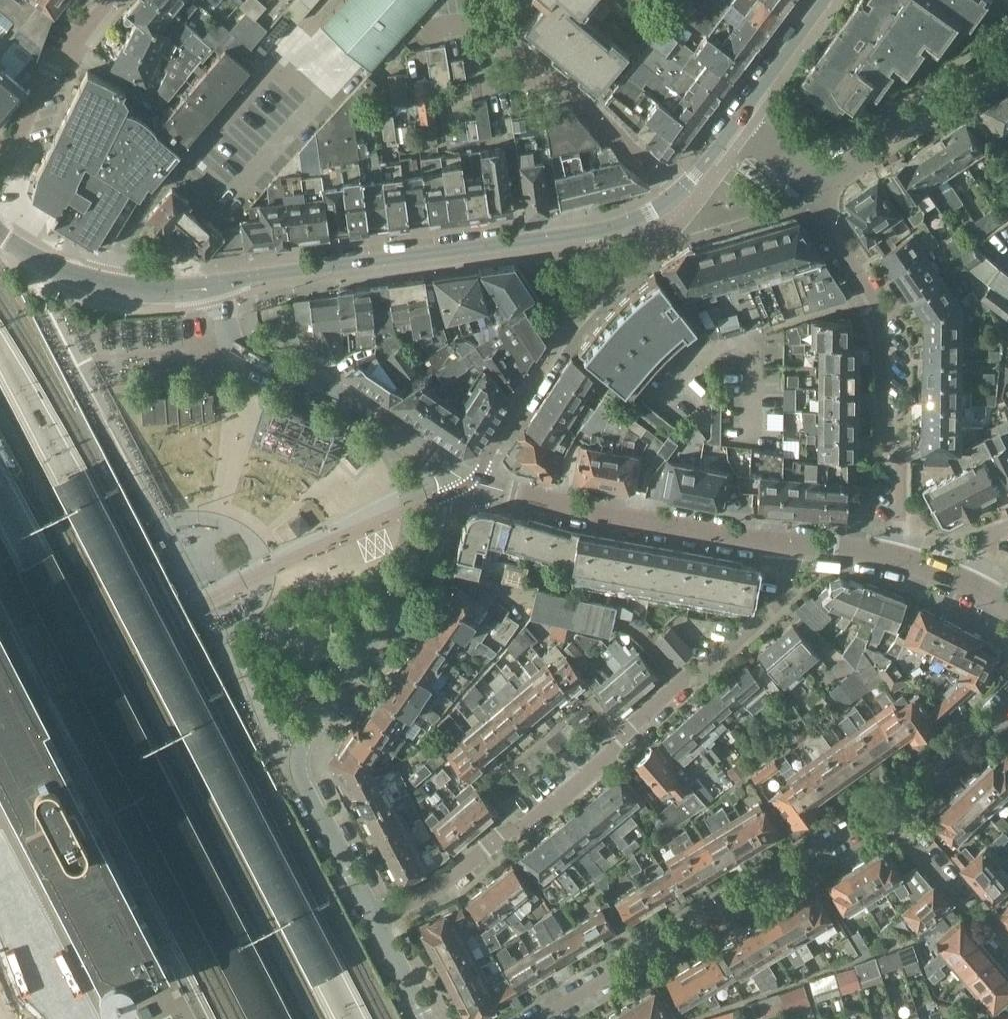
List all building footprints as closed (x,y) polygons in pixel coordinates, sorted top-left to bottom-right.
[(27,86),(54,13),(37,0),(5,0),(0,6),(0,119),(27,86)] [(54,13),(64,0),(37,0),(54,13)] [(181,43),(203,59),(200,62),(201,63),(213,49),(202,39),(204,36),(183,20),(159,0),(135,0),(124,13),(125,14),(126,13),(130,17),(134,18),(168,33),(166,36),(177,43),(178,41),(181,43)] [(199,2),(196,0),(159,0),(183,20),(199,2)] [(246,11),(256,19),(258,17),(268,5),(262,0),(246,0),(241,6),(246,11)] [(285,11),(297,22),(316,0),(293,0),(284,10),(285,11)] [(431,0),(343,0),(321,24),(344,45),(370,68),(413,20),(431,0)] [(523,28),(598,90),(629,53),(612,39),(609,43),(576,15),(589,0),(541,0),(544,3),(523,28)] [(745,62),(758,45),(719,16),(715,13),(699,0),(683,0),(675,10),(685,17),(707,33),(745,62)] [(719,16),(758,45),(770,28),(732,0),(699,0),(715,13),(719,16)] [(770,28),(782,12),(766,0),(732,0),(770,28)] [(782,12),(791,0),(766,0),(782,12)] [(802,83),(827,101),(830,104),(835,97),(847,105),(848,104),(851,105),(855,99),(861,103),(872,89),(880,95),(901,65),(910,72),(932,43),(941,50),(962,21),(972,28),(992,0),(862,0),(822,55),(811,71),(808,75),(802,83)] [(685,17),(675,10),(671,16),(680,23),(685,17)] [(245,13),(231,29),(252,47),(259,39),(267,29),(256,19),(246,11),(245,13)] [(162,52),(170,56),(177,43),(166,36),(168,33),(134,18),(124,44),(158,60),(162,52)] [(204,36),(202,39),(213,49),(219,54),(225,47),(251,69),(255,64),(245,55),(252,48),(245,42),(219,19),(204,36)] [(721,94),(732,79),(694,50),(665,25),(663,24),(652,39),(675,60),(721,94)] [(707,33),(694,50),(732,79),(745,62),(707,33)] [(639,41),(633,37),(627,44),(633,49),(639,41)] [(707,112),(721,94),(675,60),(652,39),(637,58),(656,73),(665,61),(674,68),(668,76),(674,80),(671,84),(707,112)] [(177,43),(170,56),(162,71),(165,73),(156,88),(169,98),(192,71),(198,65),(200,62),(203,59),(181,43),(178,41),(177,43)] [(124,44),(115,66),(147,82),(158,60),(124,44)] [(452,83),(445,44),(428,47),(435,89),(452,87),(452,83)] [(205,71),(200,77),(155,129),(180,150),(251,69),(225,47),(219,54),(205,71)] [(466,76),(463,57),(451,59),(454,78),(466,76)] [(626,73),(643,87),(647,83),(664,97),(661,101),(694,128),(707,112),(671,84),(656,73),(637,58),(626,73)] [(177,152),(180,150),(155,129),(153,125),(151,122),(148,119),(143,116),(136,112),(132,111),(130,110),(125,110),(129,102),(126,97),(122,95),(125,89),(88,70),(76,94),(71,91),(67,100),(72,103),(42,164),(37,162),(33,170),(38,173),(35,184),(40,186),(36,196),(41,199),(40,199),(55,209),(47,222),(50,224),(54,217),(58,220),(57,220),(57,221),(57,222),(58,223),(58,224),(93,245),(95,246),(97,246),(99,247),(102,247),(104,246),(107,245),(109,243),(111,241),(112,240),(141,194),(149,183),(151,185),(161,173),(177,152)] [(389,74),(394,105),(411,102),(406,73),(389,74)] [(626,73),(615,87),(644,114),(661,127),(683,143),(694,128),(661,101),(643,87),(626,73)] [(353,112),(380,85),(370,75),(316,133),(318,143),(320,158),(325,195),(331,235),(368,230),(368,231),(370,230),(358,143),(353,112)] [(414,82),(422,126),(437,124),(430,79),(414,82)] [(644,114),(615,87),(605,100),(626,121),(642,133),(645,130),(651,134),(646,142),(668,158),(671,157),(683,143),(661,127),(644,114)] [(1007,134),(1007,104),(1003,97),(1001,99),(998,98),(993,102),(993,104),(984,110),(1001,138),(1007,134)] [(487,99),(476,101),(474,101),(476,118),(479,137),(492,135),(490,120),(487,99)] [(394,105),(381,107),(382,117),(387,154),(401,152),(394,105)] [(568,106),(544,110),(548,133),(552,152),(600,143),(569,105),(568,106)] [(525,210),(526,214),(550,211),(543,161),(553,160),(552,152),(548,133),(544,110),(512,116),(515,137),(525,210)] [(479,137),(476,118),(466,119),(468,138),(479,137)] [(457,135),(468,138),(466,119),(456,121),(457,135)] [(967,122),(947,135),(968,167),(988,154),(967,122)] [(437,124),(422,126),(419,127),(421,140),(440,139),(437,124)] [(318,143),(316,133),(298,153),(310,238),(329,235),(329,236),(331,236),(331,235),(325,195),(320,158),(318,143)] [(927,148),(948,180),(968,167),(947,135),(927,148)] [(390,228),(390,227),(382,164),(372,166),(368,142),(358,143),(370,230),(388,227),(388,228),(390,228)] [(561,208),(581,203),(568,156),(562,157),(561,152),(601,143),(600,143),(552,152),(553,160),(561,208)] [(602,198),(621,193),(606,146),(602,147),(603,152),(598,152),(598,155),(590,156),(593,167),(602,198)] [(611,146),(606,146),(621,193),(649,186),(649,184),(626,167),(620,160),(611,146)] [(504,147),(481,150),(491,215),(513,212),(511,196),(513,196),(513,192),(510,192),(504,147)] [(948,180),(927,148),(907,161),(928,193),(939,186),(953,208),(962,202),(955,191),(948,180)] [(481,150),(480,150),(461,153),(470,216),(488,214),(488,216),(489,216),(489,215),(491,215),(481,150)] [(298,153),(280,172),(282,188),(283,192),(287,220),(290,240),(310,238),(298,153)] [(461,153),(441,155),(451,219),(468,217),(468,218),(470,218),(470,216),(461,153)] [(581,203),(601,198),(602,198),(593,167),(584,168),(581,154),(568,156),(581,203)] [(422,158),(424,173),(431,222),(442,220),(448,220),(449,220),(451,220),(450,219),(451,219),(441,155),(422,158)] [(431,222),(424,173),(415,174),(413,160),(402,161),(411,225),(411,224),(429,222),(429,223),(431,223),(431,222)] [(402,161),(382,164),(390,227),(408,225),(408,226),(410,225),(411,225),(402,161)] [(928,193),(907,161),(906,162),(901,161),(895,165),(894,170),(894,169),(887,174),(915,214),(923,209),(918,200),(928,193)] [(996,163),(987,168),(995,181),(1004,175),(996,163)] [(224,233),(213,245),(214,247),(214,248),(214,249),(277,241),(277,242),(290,241),(290,240),(287,220),(283,192),(282,188),(280,172),(265,188),(266,206),(261,206),(248,208),(249,218),(239,218),(240,224),(231,225),(224,233)] [(880,179),(863,190),(889,229),(896,240),(913,229),(910,225),(880,179)] [(213,248),(214,248),(214,247),(213,245),(224,233),(202,214),(197,219),(185,208),(189,204),(174,191),(172,189),(149,214),(149,217),(165,230),(170,223),(190,240),(189,242),(205,256),(213,248)] [(874,238),(881,249),(896,240),(889,229),(863,190),(849,199),(856,208),(851,212),(871,241),(874,238)] [(995,208),(986,214),(993,225),(1002,220),(1002,219),(995,208)] [(814,245),(800,223),(793,220),(792,219),(778,223),(793,272),(805,311),(846,298),(845,293),(822,258),(820,254),(815,245),(814,245)] [(783,309),(785,317),(805,311),(793,272),(778,223),(776,223),(755,230),(768,276),(770,281),(783,309)] [(897,272),(927,251),(913,229),(896,240),(881,249),(890,262),(887,266),(891,271),(896,270),(897,272)] [(751,292),(761,313),(765,311),(770,321),(785,317),(783,309),(770,281),(768,276),(755,230),(735,236),(751,292)] [(956,232),(946,239),(957,254),(957,255),(962,252),(966,249),(956,232)] [(751,292),(735,236),(714,242),(730,298),(744,329),(765,323),(761,313),(751,292)] [(707,297),(705,297),(716,325),(720,336),(744,329),(730,298),(714,242),(693,248),(707,297)] [(962,252),(971,266),(985,256),(976,242),(966,249),(962,252)] [(707,297),(693,248),(691,245),(662,266),(663,268),(689,301),(705,297),(707,297)] [(908,289),(910,291),(916,300),(946,280),(927,251),(897,272),(902,280),(902,283),(905,288),(908,289)] [(1007,315),(1007,272),(987,255),(985,256),(971,266),(993,284),(983,296),(1007,315)] [(501,302),(523,337),(528,345),(529,344),(536,354),(557,323),(518,265),(499,267),(508,300),(501,302)] [(508,300),(499,267),(478,270),(487,305),(496,328),(507,320),(520,339),(523,337),(501,302),(508,300)] [(472,330),(480,342),(491,336),(499,347),(484,357),(486,359),(506,390),(507,391),(520,378),(516,372),(523,370),(525,371),(536,354),(529,344),(528,345),(523,337),(520,339),(507,320),(496,328),(487,305),(478,270),(456,273),(467,314),(472,330)] [(675,342),(686,333),(696,325),(655,272),(654,273),(646,280),(632,291),(616,306),(600,324),(579,350),(624,388),(627,384),(633,389),(641,378),(654,363),(664,353),(675,342)] [(436,276),(435,277),(446,322),(459,319),(463,332),(472,330),(467,314),(456,273),(436,276)] [(424,278),(406,280),(411,319),(412,325),(412,330),(429,350),(448,337),(442,324),(441,324),(438,304),(430,305),(425,278),(424,278)] [(412,325),(411,319),(406,280),(389,282),(393,326),(412,325)] [(946,280),(916,300),(917,302),(915,306),(919,312),(923,311),(927,317),(927,318),(963,307),(963,306),(972,303),(982,300),(973,290),(959,300),(946,280)] [(370,285),(375,332),(377,343),(378,342),(385,341),(387,358),(403,378),(398,383),(409,391),(424,380),(416,365),(401,338),(393,326),(389,282),(370,285)] [(371,346),(377,343),(375,332),(370,285),(354,287),(354,289),(359,326),(356,326),(359,347),(371,346)] [(339,295),(343,329),(349,328),(351,349),(359,349),(359,347),(356,326),(359,326),(354,289),(349,289),(348,287),(340,288),(339,290),(338,290),(339,295)] [(313,331),(315,353),(329,362),(348,355),(336,330),(343,329),(339,295),(296,301),(299,332),(313,331)] [(991,307),(982,300),(972,303),(984,313),(991,307)] [(964,337),(964,336),(963,336),(963,307),(927,318),(927,324),(923,325),(923,331),(927,333),(927,337),(964,337)] [(813,331),(813,343),(816,343),(852,343),(852,332),(848,332),(848,318),(836,318),(835,320),(813,320),(789,327),(789,335),(789,343),(793,343),(801,343),(801,331),(813,331)] [(720,336),(716,325),(705,328),(712,338),(720,336)] [(446,347),(460,359),(462,358),(468,370),(477,365),(466,353),(477,346),(476,345),(458,336),(450,344),(446,347)] [(491,336),(480,342),(476,345),(477,346),(484,357),(499,347),(491,336)] [(927,337),(927,358),(963,359),(963,346),(968,346),(968,336),(964,336),(964,337),(927,337)] [(821,366),(856,366),(856,364),(860,362),(860,355),(856,353),(856,342),(852,343),(816,343),(813,343),(813,344),(816,344),(816,352),(821,352),(821,365),(821,366)] [(805,343),(801,343),(793,343),(793,351),(805,351),(805,343)] [(466,353),(477,365),(477,366),(486,359),(484,357),(477,346),(466,353)] [(443,368),(445,368),(453,363),(460,359),(446,347),(432,355),(443,368)] [(416,365),(424,380),(436,373),(443,368),(432,355),(416,365)] [(347,369),(346,371),(388,400),(398,383),(376,356),(359,360),(347,369)] [(572,357),(560,376),(587,393),(596,399),(608,381),(572,357)] [(453,363),(460,374),(468,370),(462,358),(460,359),(453,363)] [(963,381),(963,368),(968,368),(968,359),(963,359),(927,358),(927,369),(922,371),(922,377),(926,379),(926,381),(963,381)] [(500,410),(509,396),(509,395),(505,390),(506,390),(486,359),(477,366),(481,370),(469,390),(500,410)] [(445,368),(452,379),(460,374),(453,363),(445,368)] [(821,375),(821,388),(856,389),(856,386),(860,384),(860,377),(856,376),(856,366),(821,366),(821,365),(816,365),(816,375),(821,375)] [(443,368),(436,373),(444,384),(452,379),(445,368),(443,368)] [(986,381),(988,381),(997,381),(997,371),(986,371),(986,381)] [(560,376),(559,377),(549,393),(588,418),(597,407),(590,403),(587,407),(581,403),(587,393),(560,376)] [(425,402),(435,387),(424,380),(409,391),(398,383),(388,400),(392,402),(412,415),(411,415),(413,416),(413,415),(423,401),(425,402)] [(926,401),(926,404),(963,404),(963,391),(968,391),(968,381),(963,381),(926,381),(926,391),(922,393),(922,399),(926,401)] [(607,391),(614,396),(618,389),(611,385),(607,391)] [(432,429),(452,398),(435,387),(425,402),(423,401),(413,415),(429,426),(428,427),(432,429)] [(784,401),(784,410),(797,410),(797,396),(809,396),(809,388),(784,387),(784,390),(783,391),(784,391),(784,400),(783,400),(783,401),(784,401)] [(820,411),(855,412),(855,409),(860,407),(860,400),(856,398),(856,389),(821,388),(816,388),(816,398),(820,398),(820,411)] [(210,390),(136,395),(138,419),(212,413),(210,390)] [(500,410),(469,390),(461,404),(459,407),(471,415),(489,427),(500,410)] [(708,396),(712,399),(722,400),(722,392),(712,391),(708,396)] [(585,422),(588,418),(549,393),(538,410),(565,427),(573,415),(585,422)] [(640,398),(635,394),(629,401),(634,405),(640,398)] [(432,429),(435,431),(451,441),(451,442),(452,443),(452,442),(471,415),(459,407),(461,404),(455,400),(452,398),(432,429)] [(638,409),(644,401),(640,398),(634,405),(638,409)] [(630,427),(635,419),(641,412),(631,404),(630,406),(618,399),(613,408),(603,435),(594,483),(615,487),(620,452),(623,438),(628,430),(630,427)] [(643,413),(649,405),(644,401),(638,409),(643,413)] [(277,404),(269,419),(299,433),(307,418),(277,404)] [(967,404),(963,404),(926,404),(926,414),(922,416),(922,422),(926,425),(926,427),(962,427),(963,414),(967,414),(967,404)] [(987,413),(987,404),(975,404),(975,412),(987,413)] [(654,409),(649,405),(643,413),(648,417),(654,409)] [(654,409),(648,417),(652,420),(658,413),(654,409)] [(565,427),(538,410),(527,427),(563,449),(566,443),(558,439),(565,427)] [(820,434),(855,435),(855,431),(859,429),(859,423),(855,421),(855,412),(820,411),(815,410),(815,420),(820,420),(820,433),(820,434)] [(652,420),(657,424),(663,417),(658,413),(652,420)] [(463,449),(462,450),(463,451),(464,450),(474,448),(475,448),(476,447),(475,447),(481,438),(482,438),(483,437),(482,436),(488,428),(489,427),(471,415),(452,442),(463,449)] [(662,428),(668,420),(663,417),(657,424),(662,428)] [(635,419),(630,427),(642,436),(647,429),(635,419)] [(673,424),(668,420),(662,428),(667,432),(673,424)] [(1007,429),(1007,420),(997,425),(1000,433),(1007,429)] [(315,432),(324,436),(326,437),(331,439),(334,431),(318,424),(318,426),(315,432)] [(667,432),(671,435),(677,428),(673,424),(667,432)] [(926,446),(926,449),(962,449),(962,436),(967,436),(967,427),(962,427),(926,427),(926,437),(922,438),(922,444),(926,446)] [(677,428),(671,435),(676,439),(682,432),(677,428)] [(557,452),(525,430),(519,437),(518,438),(525,442),(515,456),(516,457),(518,459),(519,459),(520,459),(520,458),(524,461),(523,461),(523,462),(524,462),(538,472),(539,472),(537,480),(538,480),(551,482),(557,452)] [(620,452),(615,487),(634,490),(640,455),(634,453),(636,440),(630,439),(634,433),(628,430),(623,438),(620,452)] [(589,446),(581,445),(575,479),(594,483),(603,435),(591,433),(589,446)] [(819,456),(856,457),(856,453),(859,452),(859,446),(855,444),(855,435),(820,434),(820,433),(787,433),(787,446),(795,446),(795,441),(815,441),(815,443),(819,443),(819,456)] [(962,449),(926,449),(926,463),(950,464),(955,473),(925,490),(927,494),(925,498),(928,504),(932,504),(935,509),(936,508),(945,525),(952,526),(991,505),(989,499),(1007,489),(1007,483),(1006,480),(1007,479),(1007,448),(1001,435),(1000,433),(962,449)] [(780,512),(784,456),(785,450),(752,448),(751,459),(750,470),(760,471),(757,510),(780,512)] [(804,474),(805,458),(784,456),(780,512),(801,513),(804,474)] [(805,457),(805,458),(804,474),(801,513),(823,515),(823,510),(825,476),(817,475),(818,458),(805,457)] [(693,502),(699,467),(668,461),(663,486),(662,493),(661,496),(664,496),(673,498),(693,502)] [(825,476),(823,510),(823,515),(846,517),(847,500),(858,501),(859,483),(853,482),(853,462),(841,462),(841,477),(825,476)] [(731,473),(699,467),(693,502),(713,505),(722,507),(725,508),(725,505),(727,498),(731,473)] [(482,562),(487,542),(494,513),(495,510),(494,509),(493,512),(490,512),(489,513),(487,512),(485,511),(482,511),(478,512),(476,513),(475,513),(473,514),(472,515),(471,516),(469,518),(468,519),(468,521),(467,522),(466,524),(464,524),(456,556),(482,562)] [(494,513),(487,542),(503,546),(504,544),(511,518),(494,513)] [(302,514),(290,523),(297,532),(299,534),(304,530),(310,526),(302,514)] [(578,535),(576,546),(568,544),(571,534),(512,516),(511,518),(504,544),(573,564),(571,575),(750,607),(757,567),(578,535)] [(454,565),(453,569),(479,575),(482,562),(456,556),(454,565)] [(524,586),(525,583),(529,567),(512,563),(507,582),(524,586)] [(851,615),(863,584),(850,579),(850,581),(845,579),(844,580),(841,579),(831,582),(829,586),(827,584),(826,585),(827,587),(820,594),(823,598),(822,599),(818,603),(812,596),(796,610),(817,633),(833,619),(829,613),(833,608),(845,612),(835,626),(842,629),(849,619),(851,615)] [(844,654),(856,667),(862,651),(865,645),(885,592),(878,589),(879,587),(868,583),(867,585),(863,584),(851,615),(863,619),(857,635),(844,654)] [(454,591),(447,602),(476,622),(484,611),(488,613),(496,600),(481,589),(475,597),(460,587),(456,592),(454,591)] [(538,589),(531,616),(571,625),(576,597),(538,589)] [(892,595),(885,592),(865,645),(875,649),(884,626),(894,630),(906,600),(903,598),(904,596),(893,592),(892,595)] [(616,606),(576,597),(571,625),(609,634),(614,613),(632,617),(633,611),(626,607),(616,604),(616,606)] [(476,622),(447,602),(439,613),(441,614),(438,618),(486,653),(488,651),(494,656),(498,653),(479,639),(486,629),(483,627),(476,622)] [(919,662),(941,618),(940,618),(939,620),(935,618),(936,616),(924,609),(923,610),(920,609),(906,635),(901,645),(895,656),(901,663),(907,671),(913,667),(919,662)] [(483,627),(486,629),(506,644),(521,624),(508,615),(503,622),(493,615),(483,627)] [(86,932),(95,950),(95,951),(96,951),(105,969),(104,970),(102,972),(101,974),(100,976),(100,978),(99,980),(99,981),(99,983),(100,985),(100,988),(101,990),(103,992),(104,994),(105,995),(106,997),(108,998),(110,998),(113,1000),(115,1000),(117,1000),(121,1000),(123,999),(126,998),(129,996),(130,995),(132,993),(133,992),(134,990),(134,988),(135,987),(135,985),(135,983),(135,981),(164,966),(154,946),(159,943),(160,943),(135,895),(129,883),(115,856),(94,816),(79,787),(58,744),(64,741),(9,635),(0,618),(0,765),(6,777),(6,778),(7,779),(7,778),(16,796),(16,797),(16,798),(17,798),(26,815),(25,816),(36,837),(37,837),(46,854),(45,854),(45,855),(46,855),(56,873),(55,873),(55,874),(56,875),(66,892),(65,893),(66,894),(75,911),(75,912),(75,913),(76,913),(85,931),(85,932),(86,932)] [(432,623),(425,633),(455,653),(454,655),(462,643),(466,646),(466,650),(487,665),(494,656),(488,651),(486,653),(438,618),(434,624),(432,623)] [(865,645),(862,651),(878,670),(874,673),(881,681),(884,678),(886,681),(894,693),(919,678),(918,674),(923,671),(927,674),(939,666),(940,666),(943,661),(944,662),(961,628),(946,620),(944,623),(941,621),(942,618),(941,618),(919,662),(913,667),(907,671),(901,663),(895,656),(901,645),(898,641),(896,640),(883,653),(875,649),(865,645)] [(540,638),(527,623),(523,631),(533,643),(540,638)] [(793,625),(776,640),(800,668),(818,653),(793,625)] [(691,649),(689,648),(671,627),(658,639),(678,661),(691,649)] [(927,689),(948,674),(956,680),(960,674),(964,669),(965,669),(976,645),(977,645),(981,638),(966,630),(965,631),(962,629),(962,628),(961,628),(944,662),(943,661),(940,666),(939,666),(927,674),(923,671),(918,674),(919,678),(927,689)] [(533,643),(522,631),(510,646),(511,647),(518,656),(533,643)] [(419,646),(416,650),(466,685),(469,679),(461,673),(462,671),(449,663),(454,655),(455,653),(425,633),(417,645),(419,646)] [(578,639),(589,652),(603,640),(575,633),(574,637),(578,639)] [(898,641),(901,645),(906,635),(901,633),(898,641)] [(624,664),(645,689),(660,676),(633,645),(631,647),(625,641),(624,642),(617,635),(608,643),(609,645),(619,657),(625,664),(624,664)] [(586,681),(573,664),(562,652),(564,647),(566,639),(559,637),(557,646),(555,645),(543,655),(553,667),(552,668),(572,692),(572,693),(586,681)] [(573,664),(589,652),(578,639),(574,637),(564,647),(562,652),(573,664)] [(989,671),(997,656),(995,655),(997,651),(992,649),(994,645),(981,638),(977,645),(976,645),(965,669),(964,669),(960,674),(956,680),(948,674),(954,683),(936,697),(948,711),(974,687),(978,689),(987,671),(989,671)] [(759,655),(783,683),(789,688),(805,674),(800,668),(776,640),(759,655)] [(609,676),(630,701),(645,689),(624,664),(625,664),(619,657),(609,645),(600,652),(610,664),(616,671),(609,676)] [(466,685),(416,650),(412,655),(411,654),(404,665),(434,686),(441,675),(448,680),(450,678),(452,679),(449,684),(461,692),(466,685)] [(523,662),(528,669),(554,700),(564,691),(568,696),(572,693),(572,692),(552,668),(553,667),(543,655),(542,656),(538,650),(523,662)] [(857,669),(873,689),(886,681),(884,678),(881,681),(874,673),(878,670),(862,651),(856,667),(857,669)] [(539,712),(554,700),(528,669),(519,677),(508,664),(502,668),(539,712)] [(425,699),(434,686),(404,665),(396,677),(397,678),(394,681),(443,715),(447,710),(433,700),(431,703),(425,699)] [(748,665),(727,683),(748,708),(754,715),(782,691),(770,675),(761,681),(748,665)] [(513,691),(504,699),(525,724),(539,712),(502,668),(495,674),(505,687),(508,685),(510,687),(513,691)] [(857,669),(848,676),(864,695),(873,689),(857,669)] [(589,684),(615,714),(630,701),(609,676),(602,682),(597,677),(589,684)] [(864,695),(848,676),(839,684),(854,702),(864,695)] [(389,686),(382,697),(411,718),(416,711),(435,724),(443,715),(394,681),(390,687),(389,686)] [(705,703),(720,720),(731,711),(737,718),(748,708),(727,683),(705,703)] [(839,684),(829,692),(844,709),(854,702),(839,684)] [(509,737),(525,724),(504,699),(492,708),(488,704),(490,702),(476,687),(472,692),(509,737)] [(885,689),(884,690),(899,710),(898,711),(919,739),(933,729),(931,727),(935,724),(937,726),(938,724),(936,722),(948,711),(936,697),(934,699),(938,704),(931,710),(918,694),(910,699),(906,695),(895,702),(885,689)] [(918,739),(919,739),(898,711),(899,710),(884,690),(876,696),(885,709),(876,715),(897,744),(913,733),(918,739)] [(459,706),(474,723),(495,749),(509,737),(472,692),(459,706)] [(375,709),(372,714),(398,733),(398,734),(407,740),(411,735),(403,729),(411,718),(382,697),(374,708),(375,709)] [(726,727),(720,720),(705,703),(684,721),(717,759),(726,751),(714,737),(726,727)] [(813,707),(804,714),(814,729),(824,722),(813,707)] [(858,709),(850,714),(879,754),(884,751),(885,752),(897,744),(876,715),(872,719),(868,722),(858,709)] [(372,714),(361,729),(397,754),(407,740),(398,734),(398,733),(372,714)] [(450,728),(463,743),(464,743),(485,767),(488,764),(484,759),(495,749),(474,723),(465,730),(451,714),(445,721),(450,728)] [(871,760),(879,754),(850,714),(841,721),(851,734),(842,740),(863,768),(872,762),(871,760)] [(450,728),(445,721),(437,729),(442,735),(450,728)] [(663,739),(664,740),(676,754),(684,763),(699,751),(709,764),(717,759),(684,721),(663,739)] [(394,759),(397,754),(361,729),(356,726),(345,741),(368,757),(368,758),(371,760),(371,759),(374,761),(376,761),(380,756),(388,761),(391,757),(394,759)] [(778,740),(783,748),(784,749),(799,737),(793,729),(778,728),(772,733),(778,740)] [(821,730),(812,736),(843,780),(850,775),(851,777),(863,768),(842,740),(833,746),(821,730)] [(836,785),(843,780),(812,736),(802,742),(815,760),(807,765),(827,794),(837,786),(836,785)] [(423,746),(429,752),(440,744),(438,741),(435,744),(431,739),(423,746)] [(450,758),(469,780),(470,779),(485,767),(464,743),(463,743),(452,752),(441,739),(438,741),(440,744),(443,749),(450,758)] [(778,740),(754,756),(759,764),(783,748),(778,740)] [(333,765),(342,782),(368,768),(372,767),(372,766),(376,761),(374,761),(371,759),(371,760),(368,758),(368,757),(345,741),(333,758),(335,759),(335,764),(333,765)] [(440,752),(443,749),(440,744),(429,752),(432,755),(433,755),(439,763),(445,758),(440,752)] [(634,764),(647,779),(660,798),(671,790),(677,798),(680,796),(684,801),(678,805),(675,800),(658,813),(670,831),(673,828),(683,822),(707,805),(691,786),(685,790),(665,764),(652,748),(634,764)] [(432,755),(425,761),(432,769),(439,763),(433,755),(432,755)] [(778,765),(791,783),(793,786),(794,785),(809,807),(827,794),(807,765),(798,771),(787,757),(778,765)] [(1005,801),(1007,799),(1007,758),(1002,764),(997,760),(991,766),(990,764),(979,773),(1005,801)] [(432,769),(425,761),(407,776),(414,784),(432,769)] [(377,777),(372,767),(368,768),(342,782),(342,783),(336,786),(336,785),(335,786),(335,787),(336,786),(342,783),(351,800),(358,797),(357,796),(402,773),(399,766),(377,777)] [(437,771),(445,780),(451,775),(443,766),(437,771)] [(740,769),(731,775),(736,782),(744,776),(740,769)] [(769,777),(764,770),(752,777),(757,785),(769,777)] [(439,785),(445,780),(437,771),(431,776),(439,785)] [(360,802),(365,814),(395,799),(395,798),(395,797),(392,790),(407,783),(402,773),(357,796),(358,797),(351,800),(353,804),(354,803),(352,800),(357,798),(360,802)] [(971,784),(964,790),(989,816),(997,808),(1005,801),(979,773),(969,783),(971,784)] [(623,774),(608,786),(629,811),(636,806),(644,815),(651,809),(635,789),(623,774)] [(455,791),(461,798),(484,825),(498,813),(470,779),(469,780),(455,791)] [(707,805),(713,800),(698,781),(691,786),(707,805)] [(793,786),(791,783),(773,796),(793,825),(799,822),(800,823),(814,813),(809,807),(794,785),(793,786)] [(414,790),(419,801),(430,792),(423,784),(414,790)] [(621,817),(629,811),(608,786),(593,799),(613,824),(620,830),(627,825),(621,817)] [(739,789),(730,795),(734,801),(738,799),(740,791),(739,789)] [(989,816),(964,790),(959,795),(958,793),(948,803),(973,831),(989,816)] [(366,821),(372,832),(404,816),(400,807),(414,801),(409,791),(395,797),(395,798),(395,799),(365,814),(368,820),(366,821)] [(438,801),(447,812),(469,838),(484,825),(461,798),(451,807),(443,797),(438,801)] [(613,824),(593,799),(578,810),(599,835),(608,828),(627,852),(634,848),(629,842),(620,830),(613,824)] [(934,822),(956,846),(967,836),(973,831),(948,803),(938,812),(940,814),(936,817),(937,818),(934,822)] [(760,805),(750,811),(742,815),(760,845),(771,839),(770,837),(777,833),(760,805)] [(715,811),(741,854),(746,851),(748,853),(760,845),(742,815),(732,821),(723,806),(715,811)] [(705,838),(723,868),(734,861),(733,860),(741,854),(715,811),(712,807),(702,814),(713,833),(705,838)] [(604,842),(599,835),(578,810),(564,822),(602,869),(618,859),(611,851),(606,855),(598,847),(604,842)] [(454,851),(469,838),(447,812),(441,819),(435,813),(427,820),(454,851)] [(670,831),(658,813),(657,813),(659,816),(651,822),(661,837),(670,831)] [(404,816),(372,832),(378,844),(380,843),(383,848),(427,826),(421,816),(415,819),(418,824),(410,828),(404,816)] [(564,822),(550,834),(570,859),(578,853),(595,874),(602,869),(564,822)] [(673,828),(704,878),(710,874),(711,875),(723,868),(705,838),(696,843),(683,822),(673,828)] [(384,855),(389,866),(422,849),(418,842),(431,835),(427,826),(383,848),(386,854),(384,855)] [(682,892),(684,891),(697,884),(696,882),(704,878),(673,828),(670,831),(661,837),(666,844),(669,842),(677,855),(668,860),(672,865),(668,868),(682,892)] [(975,887),(999,866),(990,855),(1007,841),(1007,837),(1004,832),(984,849),(969,862),(963,867),(962,868),(965,871),(964,872),(966,874),(965,876),(975,887)] [(535,846),(573,892),(580,887),(562,865),(570,859),(550,834),(535,846)] [(629,842),(634,848),(641,843),(637,837),(629,842)] [(422,849),(389,866),(395,877),(398,876),(403,885),(404,885),(403,882),(438,864),(437,864),(449,854),(444,848),(434,853),(430,845),(422,849)] [(520,858),(533,874),(540,883),(549,876),(567,897),(573,892),(535,846),(520,858)] [(888,851),(886,852),(879,856),(877,854),(866,861),(885,894),(895,888),(901,897),(908,891),(915,899),(932,885),(915,866),(901,877),(887,853),(889,852),(888,851)] [(954,857),(963,867),(969,862),(960,851),(953,857),(954,857)] [(636,854),(626,860),(633,872),(643,866),(636,854)] [(848,875),(866,905),(885,894),(866,861),(854,868),(855,870),(849,874),(848,872),(846,872),(848,875)] [(513,865),(497,877),(518,902),(523,908),(525,911),(531,907),(532,900),(530,898),(532,895),(535,898),(538,896),(525,880),(513,865)] [(678,895),(680,894),(682,892),(668,868),(665,869),(662,865),(653,871),(656,875),(640,884),(655,909),(668,902),(667,900),(677,894),(678,895)] [(999,866),(975,887),(983,896),(985,894),(991,901),(999,894),(1006,901),(1007,899),(1007,870),(1005,872),(999,866)] [(848,875),(846,872),(836,879),(837,881),(829,886),(848,916),(866,905),(848,875)] [(595,881),(607,891),(609,888),(609,876),(607,874),(595,881)] [(497,877),(483,889),(503,914),(502,914),(504,916),(517,932),(526,926),(516,914),(523,908),(518,902),(497,877)] [(643,917),(655,909),(640,884),(615,899),(629,922),(641,915),(643,917)] [(958,915),(951,907),(933,886),(932,885),(915,899),(902,911),(922,934),(927,932),(940,926),(942,928),(958,915)] [(483,932),(487,941),(491,949),(502,943),(496,932),(498,930),(493,925),(504,916),(502,914),(503,914),(483,889),(467,902),(480,918),(488,928),(483,932)] [(807,897),(796,903),(816,937),(820,943),(839,932),(816,894),(808,899),(807,897)] [(592,905),(595,911),(578,921),(593,947),(605,940),(604,938),(616,931),(606,915),(614,911),(605,896),(592,905)] [(538,916),(550,908),(544,900),(533,908),(538,916)] [(807,943),(816,937),(796,903),(784,911),(785,913),(778,917),(806,961),(815,956),(807,943)] [(998,913),(1007,924),(1007,905),(998,913)] [(422,935),(428,947),(462,930),(457,922),(467,917),(462,907),(451,913),(450,912),(421,927),(420,925),(419,925),(424,934),(422,935)] [(553,936),(546,924),(542,917),(532,924),(543,942),(533,948),(528,939),(523,941),(544,976),(557,969),(556,967),(567,960),(553,936)] [(771,919),(759,926),(779,959),(788,954),(797,967),(806,961),(778,917),(772,921),(771,919)] [(926,963),(930,975),(940,966),(947,960),(975,935),(960,918),(947,930),(932,943),(940,951),(926,963)] [(578,921),(553,936),(567,960),(579,953),(580,955),(593,947),(578,921)] [(903,939),(889,924),(883,929),(893,942),(903,939)] [(770,964),(779,959),(759,926),(747,933),(748,935),(742,939),(772,989),(779,986),(779,978),(770,964)] [(471,949),(479,945),(487,941),(483,932),(467,941),(462,930),(428,947),(434,960),(436,959),(440,965),(471,949)] [(860,931),(854,934),(867,954),(873,951),(860,931)] [(956,970),(963,978),(991,953),(975,935),(947,960),(956,970)] [(860,955),(850,938),(843,942),(853,958),(860,955)] [(732,941),(721,948),(718,950),(735,978),(738,976),(741,982),(750,977),(760,993),(772,989),(742,939),(734,944),(732,941)] [(491,949),(487,941),(479,945),(483,953),(491,949)] [(498,952),(514,981),(519,989),(530,982),(531,984),(544,976),(523,941),(518,944),(523,954),(517,958),(515,953),(513,955),(508,947),(498,952)] [(914,944),(899,949),(904,964),(919,959),(914,944)] [(449,983),(449,984),(479,968),(479,969),(481,968),(475,957),(471,949),(440,965),(443,971),(441,972),(447,984),(449,983)] [(899,949),(876,957),(882,974),(883,977),(889,975),(887,970),(904,964),(899,949)] [(704,959),(691,967),(707,993),(707,995),(714,991),(735,978),(718,950),(714,952),(716,954),(705,961),(704,959)] [(1005,970),(991,953),(963,978),(978,995),(1005,970)] [(876,956),(855,964),(859,975),(858,975),(860,982),(882,974),(876,957),(876,956)] [(502,967),(498,959),(491,963),(495,971),(502,967)] [(940,966),(930,975),(936,982),(946,973),(940,966)] [(703,995),(707,993),(691,967),(678,974),(679,976),(668,983),(668,985),(657,991),(671,1013),(703,995)] [(450,991),(457,1003),(490,986),(481,968),(479,969),(479,968),(449,984),(452,990),(450,991)] [(993,1013),(1007,1000),(1007,973),(1005,970),(978,995),(993,1013)] [(457,1003),(463,1015),(465,1014),(468,1018),(472,1018),(498,1006),(498,1004),(516,993),(515,991),(519,989),(514,981),(510,983),(493,992),(490,986),(457,1003)] [(972,998),(965,989),(952,1000),(965,1003),(972,998)] [(638,1002),(648,1018),(669,1018),(670,1018),(668,1015),(671,1013),(657,991),(655,993),(654,992),(652,993),(648,992),(644,995),(643,998),(638,1002)] [(707,995),(707,993),(703,995),(712,1010),(723,1006),(714,991),(707,995)] [(759,1001),(763,1015),(764,1017),(785,1010),(780,994),(759,1001)] [(993,1013),(1007,1009),(1007,1000),(993,1013)] [(759,1001),(745,1006),(750,1018),(751,1018),(763,1015),(759,1001)] [(937,1001),(939,1008),(942,1015),(951,1012),(949,1004),(937,1001)] [(638,1002),(631,1006),(627,1005),(622,1008),(622,1011),(621,1012),(626,1018),(648,1018),(638,1002)] [(942,1015),(939,1008),(929,1011),(932,1018),(943,1018),(942,1015)] [(993,1013),(989,1014),(990,1018),(1007,1018),(1007,1009),(993,1013)] [(716,1018),(736,1018),(733,1011),(715,1016),(716,1018)]
